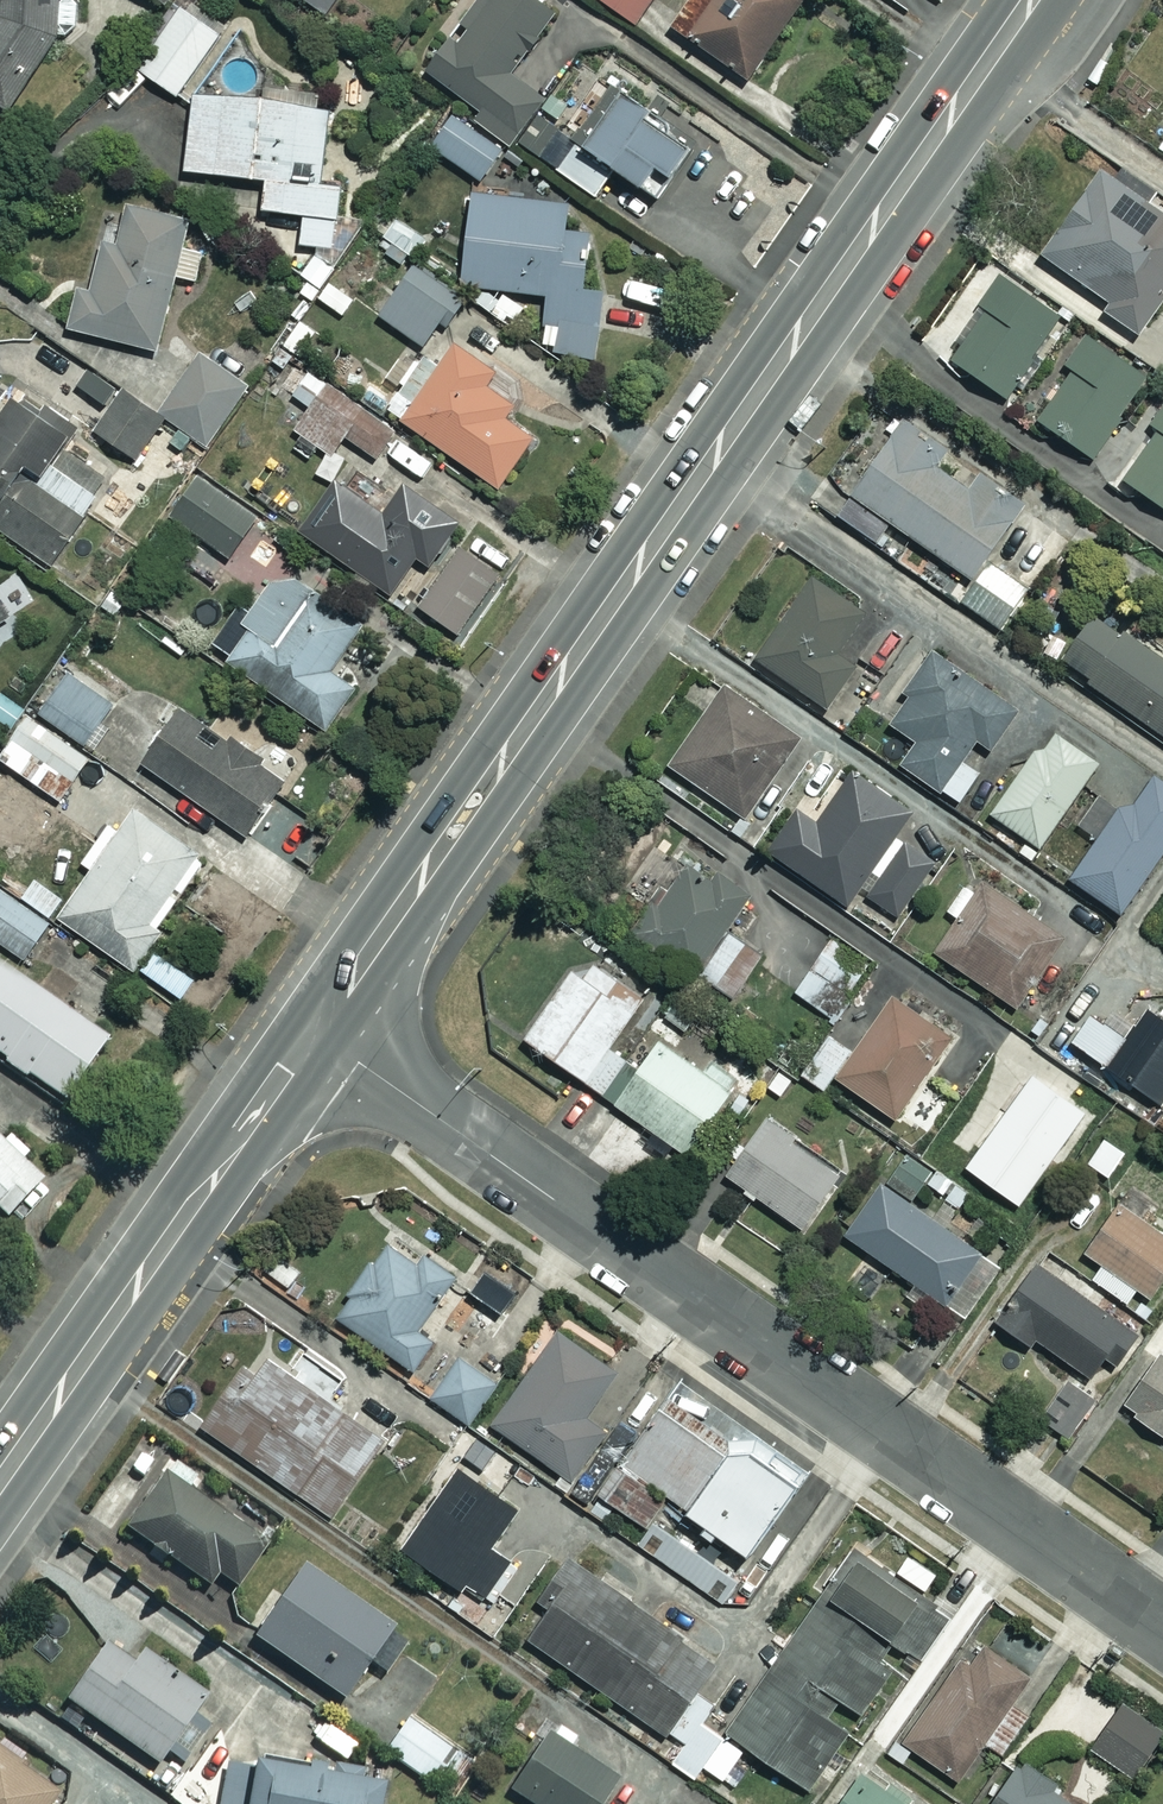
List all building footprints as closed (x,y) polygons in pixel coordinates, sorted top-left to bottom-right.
[(7,110),(65,23),(78,23),(77,0),(0,0),(0,105),(7,110)] [(328,13),(337,0),(309,0),(328,13)] [(429,72),(482,109),(476,117),(510,141),(543,94),(510,71),(559,0),(479,0),(429,72)] [(636,22),(651,0),(605,0),(636,22)] [(674,24),(746,74),(798,0),(690,0),(674,24)] [(218,34),(179,6),(137,66),(176,93),(218,34)] [(690,143),(613,84),(588,116),(592,120),(557,167),(594,195),(616,166),(639,184),(656,162),(668,172),(690,143)] [(330,108),(195,90),(185,167),(266,178),(262,207),(305,213),(299,260),(318,263),(320,245),(334,247),(343,185),(319,182),(330,108)] [(502,148),(452,113),(431,144),(481,179),(502,148)] [(1098,166),(1040,253),(1108,298),(1102,307),(1140,333),(1162,299),(1162,210),(1098,166)] [(569,203),(472,191),(461,281),(547,292),(540,348),(595,355),(603,289),(583,287),(590,231),(566,228),(569,203)] [(186,218),(126,202),(114,244),(101,240),(88,288),(81,286),(70,326),(157,349),(177,276),(194,281),(202,251),(179,244),(186,218)] [(460,297),(415,262),(377,310),(421,346),(460,297)] [(1061,313),(999,272),(979,301),(986,306),(952,358),(1007,394),(1061,313)] [(1149,374),(1085,332),(1065,362),(1074,367),(1039,419),(1094,456),(1149,374)] [(495,370),(456,342),(403,417),(497,484),(531,436),(502,414),(511,401),(486,383),(495,370)] [(248,385),(201,353),(160,414),(208,446),(248,385)] [(354,402),(308,369),(291,391),(311,405),(294,428),(330,454),(345,434),(376,457),(399,426),(376,409),(388,392),(371,379),(354,402)] [(158,413),(121,390),(94,432),(131,455),(158,413)] [(14,393),(0,414),(0,506),(3,508),(0,512),(0,528),(50,562),(96,494),(46,460),(71,424),(44,405),(40,411),(14,393)] [(1150,422),(1156,426),(1124,476),(1162,501),(1162,402),(1150,422)] [(1034,589),(984,555),(1020,503),(979,475),(971,488),(919,452),(930,437),(882,404),(816,500),(1005,630),(1034,589)] [(256,517),(198,474),(168,514),(226,557),(256,517)] [(396,518),(339,478),(302,530),(390,592),(416,555),(430,564),(461,519),(407,480),(397,494),(408,501),(396,518)] [(500,569),(456,538),(412,600),(456,631),(500,569)] [(384,643),(280,569),(220,652),(325,727),(384,643)] [(826,705),(883,621),(814,574),(757,658),(826,705)] [(1092,611),(1059,660),(1162,731),(1162,659),(1092,611)] [(1020,704),(932,651),(889,722),(915,738),(900,763),(961,800),(978,770),(960,759),(973,736),(993,749),(1020,704)] [(112,703),(63,666),(34,706),(83,742),(112,703)] [(669,764),(758,827),(814,748),(725,685),(669,764)] [(282,781),(176,709),(141,761),(246,833),(282,781)] [(27,715),(0,753),(0,757),(58,798),(87,757),(27,715)] [(1097,762),(1050,729),(991,811),(1037,845),(1097,762)] [(910,810),(851,770),(818,819),(796,804),(767,847),(854,907),(865,892),(899,916),(936,862),(895,833),(910,810)] [(1150,773),(1124,811),(1099,793),(1078,824),(1097,837),(1070,876),(1119,911),(1162,849),(1162,782),(1150,773)] [(196,853),(134,808),(58,915),(133,968),(160,930),(148,921),(196,853)] [(751,889),(698,849),(639,925),(730,995),(761,954),(724,925),(751,889)] [(983,880),(977,889),(965,881),(945,911),(957,919),(935,951),(1016,1005),(1064,934),(983,880)] [(48,921),(0,888),(0,940),(23,956),(48,921)] [(837,1020),(872,963),(829,936),(794,993),(837,1020)] [(646,988),(587,946),(524,1034),(684,1150),(728,1090),(626,1016),(646,988)] [(0,963),(0,1053),(62,1097),(104,1038),(0,963)] [(893,993),(851,1051),(829,1035),(801,1074),(823,1090),(835,1074),(895,1117),(953,1037),(893,993)] [(1149,1005),(1127,1036),(1091,1011),(1071,1040),(1162,1104),(1162,1015),(1149,1005)] [(1084,1110),(1032,1073),(966,1164),(1018,1201),(1084,1110)] [(841,1172),(765,1118),(725,1173),(801,1227),(841,1172)] [(1126,1150),(1105,1135),(1087,1161),(1107,1176),(1126,1150)] [(6,1214),(41,1177),(0,1138),(0,1209),(6,1214)] [(932,1170),(905,1149),(843,1229),(936,1301),(977,1248),(911,1197),(932,1170)] [(1103,1262),(1093,1276),(1130,1300),(1139,1285),(1151,1293),(1162,1274),(1162,1234),(1115,1203),(1085,1250),(1103,1262)] [(414,1244),(407,1254),(386,1239),(335,1313),(415,1368),(434,1341),(417,1330),(457,1273),(414,1244)] [(1136,1329),(1036,1263),(997,1320),(1031,1342),(1034,1337),(1090,1374),(1103,1354),(1114,1362),(1136,1329)] [(479,1297),(467,1314),(492,1332),(504,1314),(479,1297)] [(617,1368),(553,1325),(489,1421),(572,1477),(602,1431),(583,1418),(617,1368)] [(506,1366),(470,1341),(431,1396),(468,1422),(506,1366)] [(383,1438),(253,1349),(202,1424),(331,1513),(383,1438)] [(1156,1350),(1121,1404),(1162,1431),(1162,1354),(1156,1350)] [(1093,1401),(1064,1380),(1039,1416),(1068,1436),(1093,1401)] [(722,1451),(661,1406),(598,1491),(645,1525),(669,1493),(750,1553),(800,1485),(733,1436),(722,1451)] [(515,1505),(460,1466),(403,1545),(458,1584),(515,1505)] [(265,1538),(163,1470),(125,1527),(209,1583),(217,1571),(235,1583),(265,1538)] [(947,1613),(857,1549),(728,1729),(806,1785),(886,1674),(876,1667),(894,1641),(916,1656),(947,1613)] [(404,1638),(301,1566),(253,1635),(342,1698),(368,1660),(382,1670),(404,1638)] [(600,1587),(571,1567),(525,1634),(684,1744),(672,1761),(693,1776),(701,1763),(723,1778),(743,1750),(702,1722),(715,1704),(695,1690),(715,1661),(602,1583),(600,1587)] [(129,1660),(103,1641),(64,1695),(156,1761),(166,1747),(188,1763),(213,1728),(191,1713),(205,1693),(139,1647),(129,1660)] [(1028,1676),(980,1641),(957,1673),(951,1668),(901,1737),(957,1778),(985,1740),(1002,1752),(1029,1715),(1010,1701),(1028,1676)] [(1122,1702),(1091,1747),(1134,1776),(1162,1734),(1162,1729),(1122,1702)] [(451,1745),(406,1716),(384,1750),(429,1779),(451,1745)] [(545,1730),(507,1787),(533,1803),(602,1803),(600,1803),(617,1778),(545,1730)] [(0,1748),(0,1803),(48,1803),(58,1791),(0,1748)] [(251,1767),(225,1762),(217,1803),(380,1803),(384,1781),(253,1755),(251,1767)] [(1021,1757),(989,1803),(1090,1803),(1091,1803),(1021,1757)] [(866,1770),(843,1803),(916,1803),(866,1770)]
